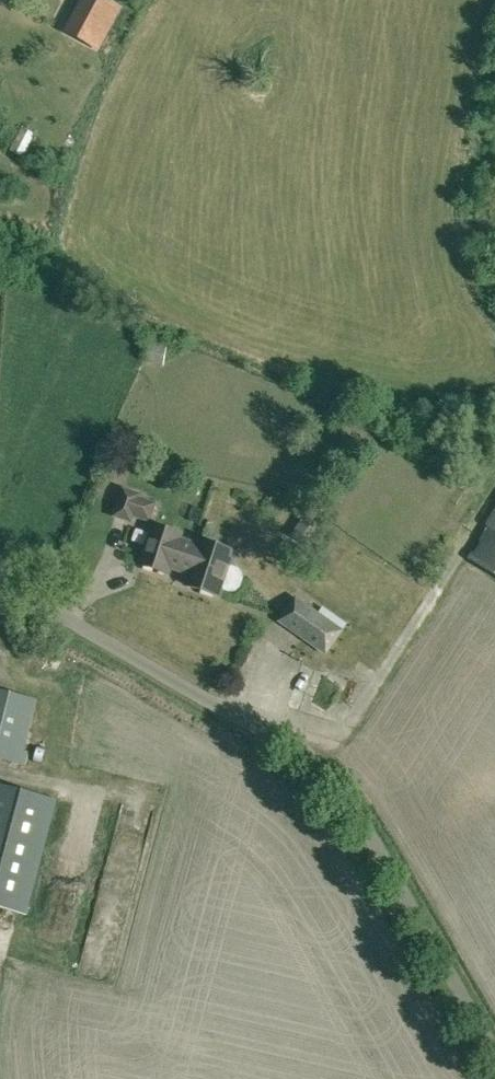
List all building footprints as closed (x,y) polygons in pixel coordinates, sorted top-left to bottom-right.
[(105,0),(85,0),(67,35),(98,50),(120,7),(105,0)] [(132,514),(149,520),(154,505),(137,499),(139,496),(124,491),(115,516),(130,521),(132,514)] [(484,525),(487,526),(478,540),(481,541),(474,552),(472,550),(468,558),(494,575),(494,508),(484,525)] [(192,567),(199,546),(179,540),(181,535),(154,526),(141,564),(168,573),(172,561),(192,567)] [(238,569),(229,566),(234,552),(201,541),(199,546),(192,567),(186,585),(220,596),(222,589),(231,592),(236,591),(240,587),(243,578),(242,573),(238,569)] [(296,600),(281,621),(325,653),(341,631),(296,600)] [(36,699),(0,689),(0,758),(21,764),(36,699)] [(57,799),(0,784),(0,908),(26,914),(57,799)]
